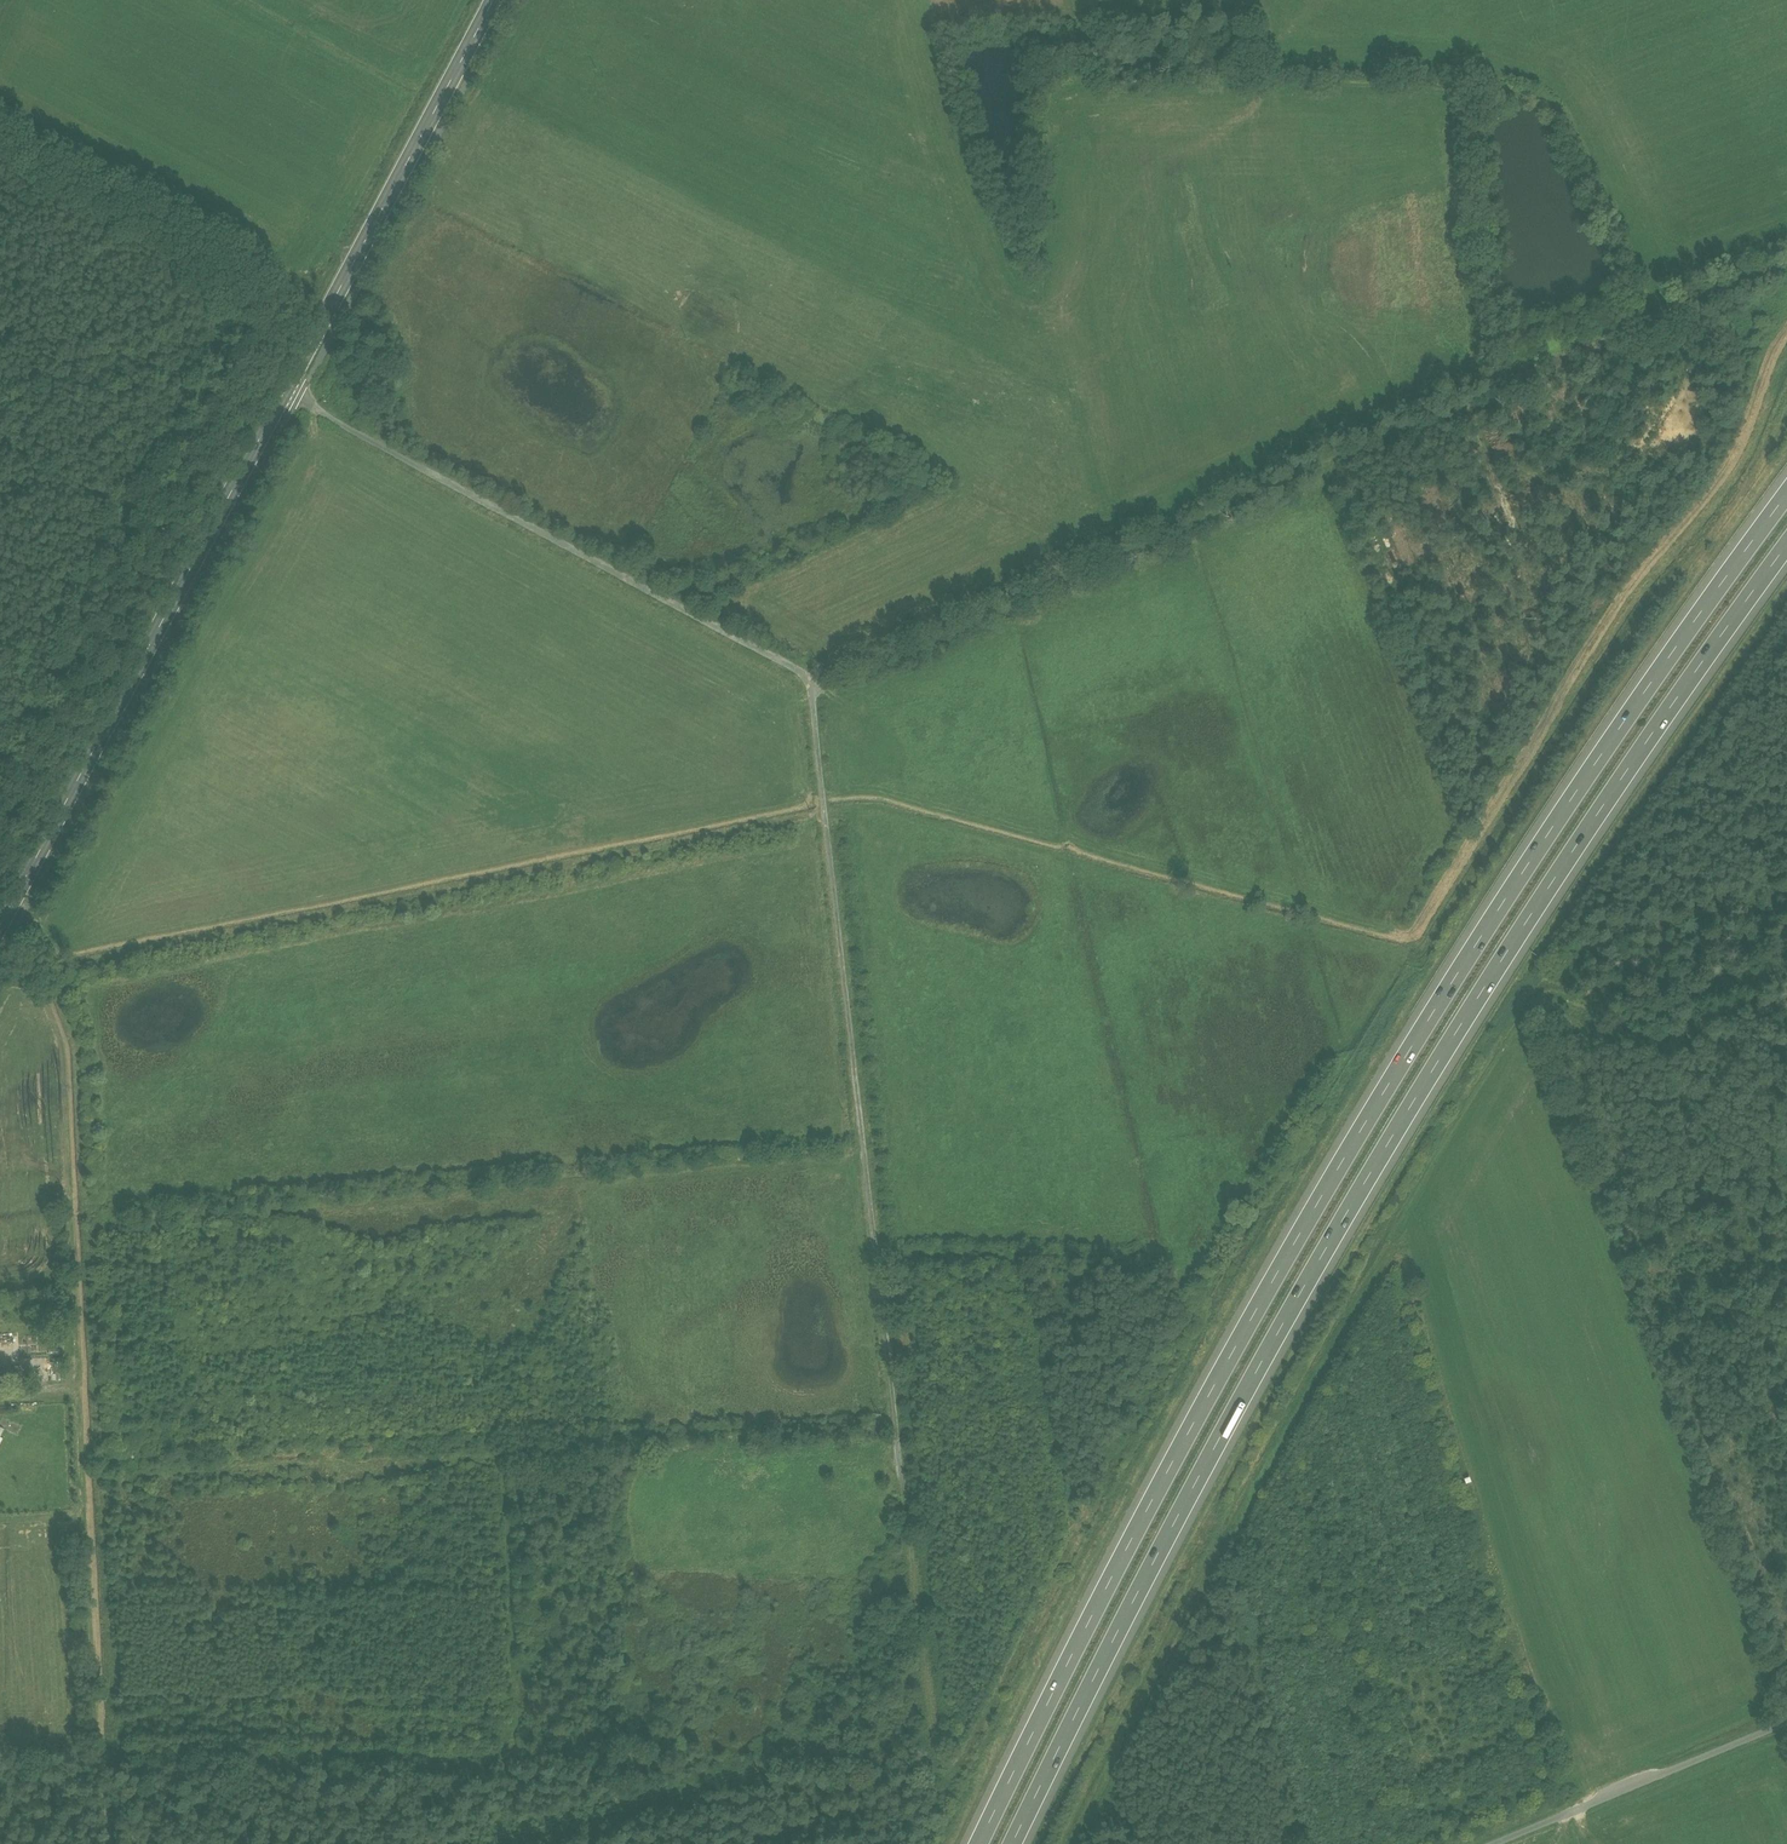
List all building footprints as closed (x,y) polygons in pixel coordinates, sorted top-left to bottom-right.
[(418,759),(411,755),(403,770),(410,774),(418,759)] [(0,1437),(0,1454),(9,1458),(10,1456),(12,1458),(17,1445),(0,1437)] [(9,1458),(5,1462),(11,1467),(16,1461),(12,1458),(10,1456),(9,1458)] [(11,1467),(5,1462),(1,1467),(8,1473),(12,1468),(11,1467)]
